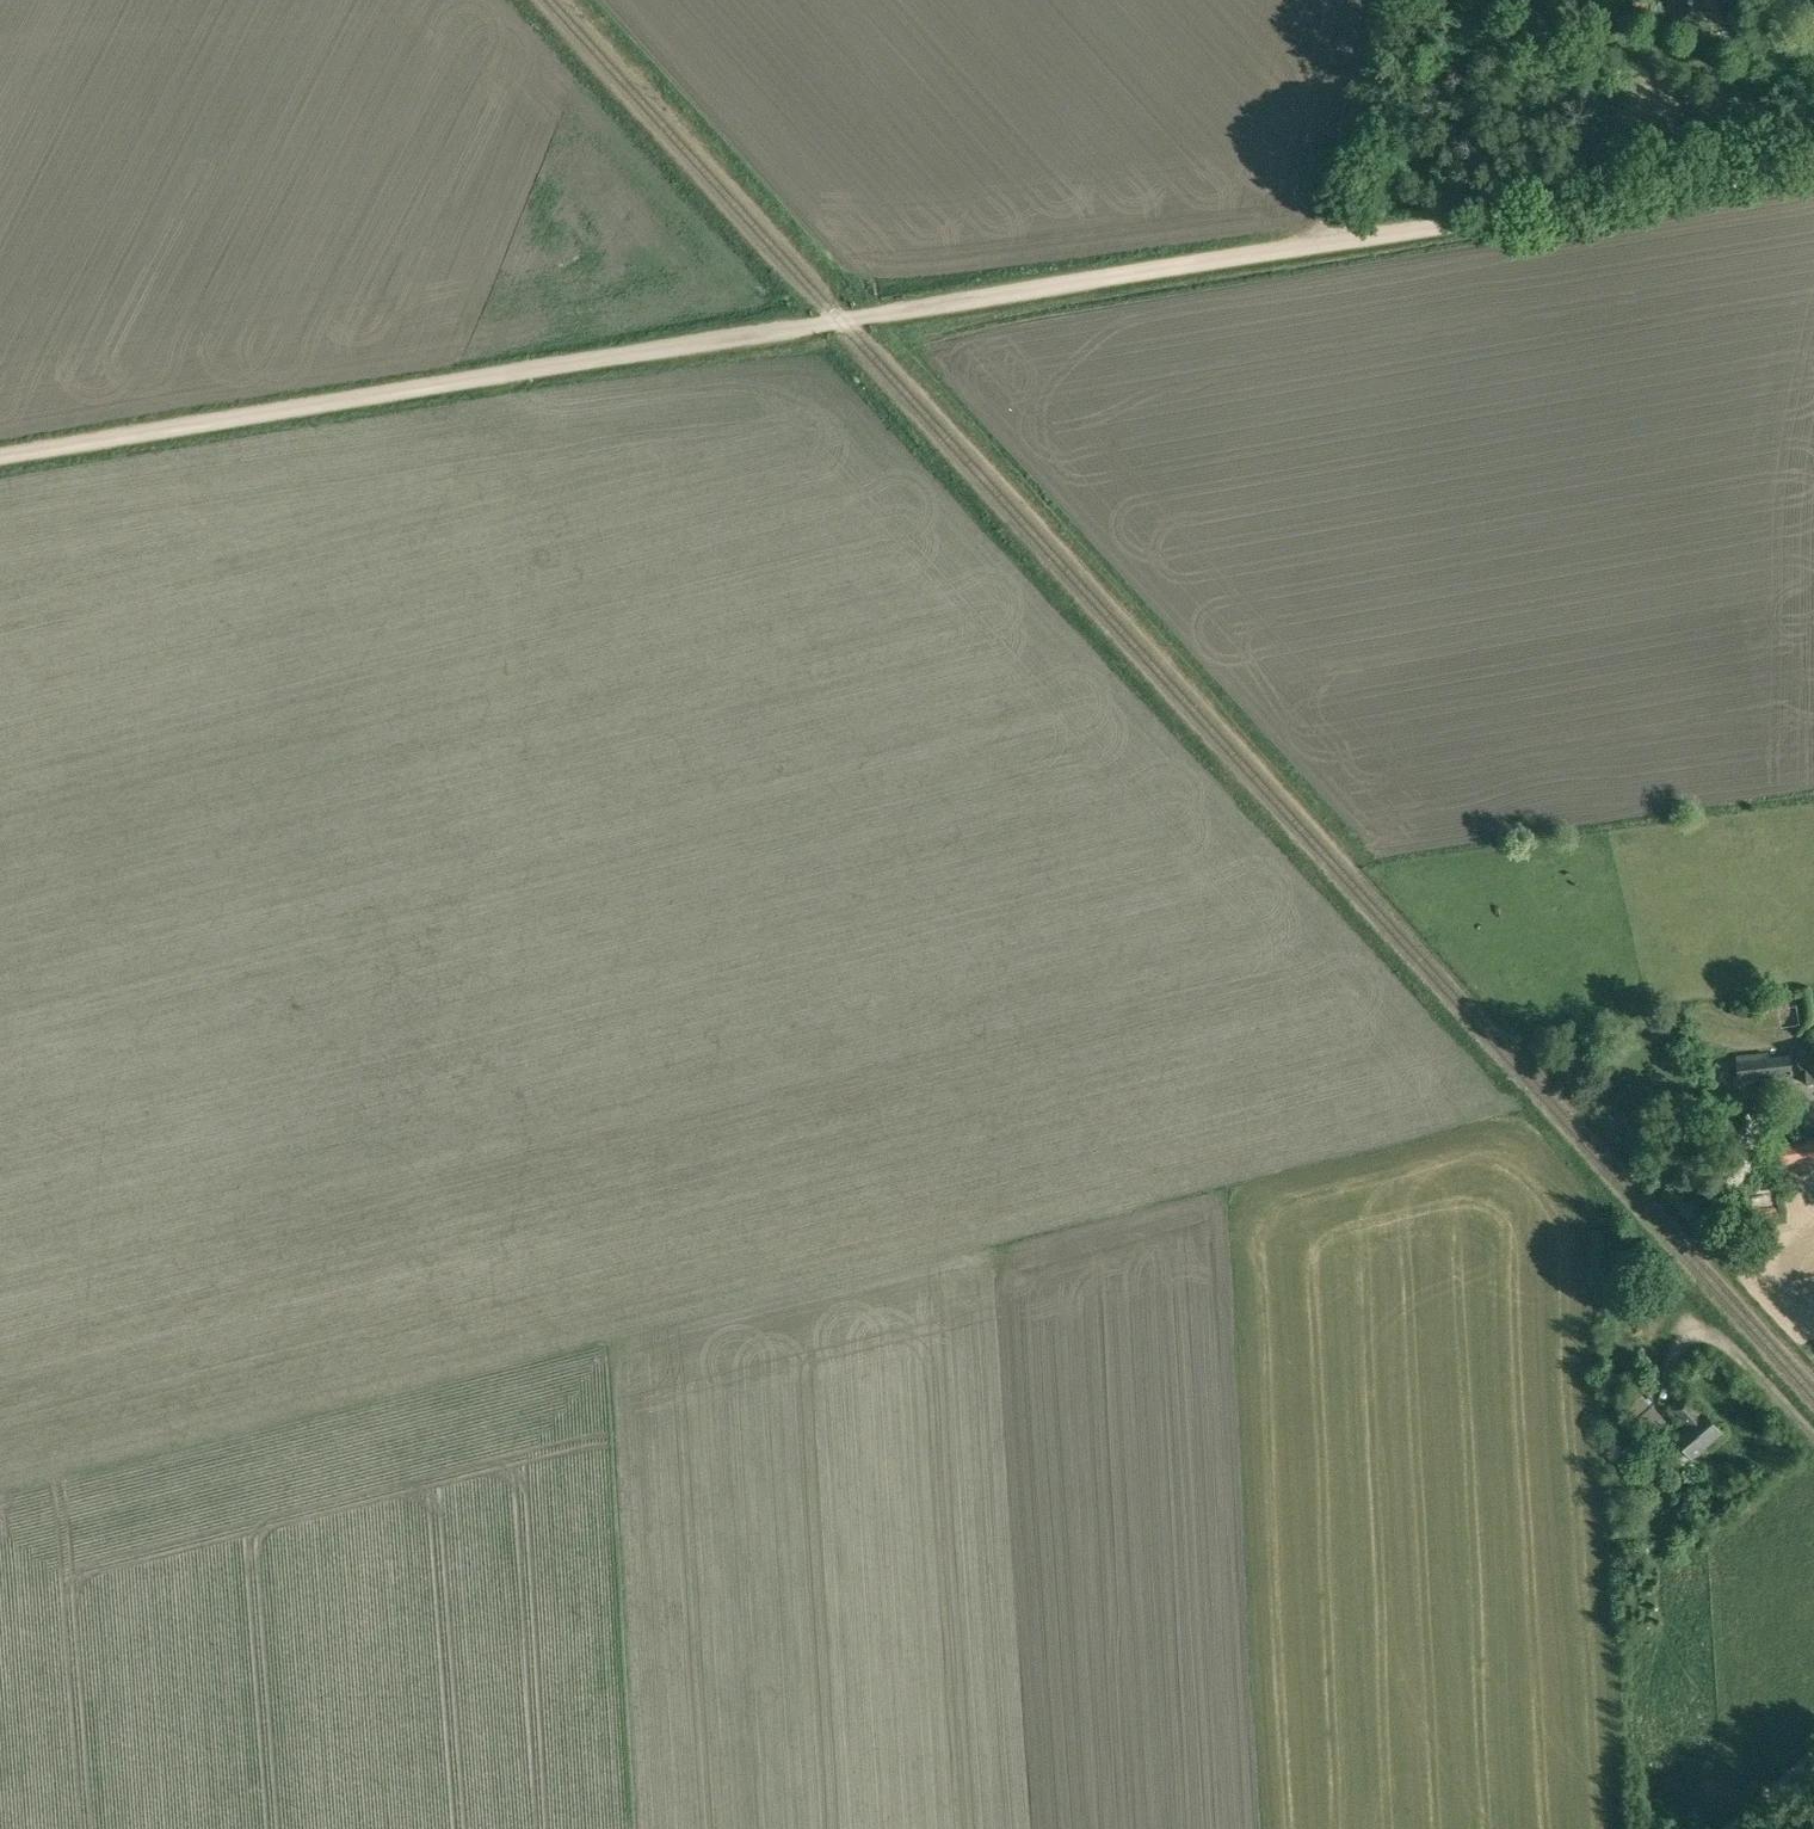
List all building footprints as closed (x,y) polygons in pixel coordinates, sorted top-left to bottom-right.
[(1715,0),(1667,0),(1670,20),(1717,14),(1715,0)] [(1799,1051),(1800,1068),(1806,1067),(1808,1083),(1813,1082),(1813,1050),(1799,1051)] [(1735,1054),(1737,1060),(1739,1079),(1793,1073),(1791,1053),(1767,1056),(1766,1051),(1735,1054)] [(1781,1168),(1813,1164),(1813,1140),(1778,1145),(1781,1168)] [(1675,1436),(1677,1437),(1668,1446),(1684,1463),(1693,1455),(1694,1457),(1721,1432),(1703,1411),(1704,1410),(1688,1392),(1667,1411),(1682,1430),(1675,1436)] [(1624,1409),(1654,1443),(1673,1426),(1643,1393),(1624,1409)]
